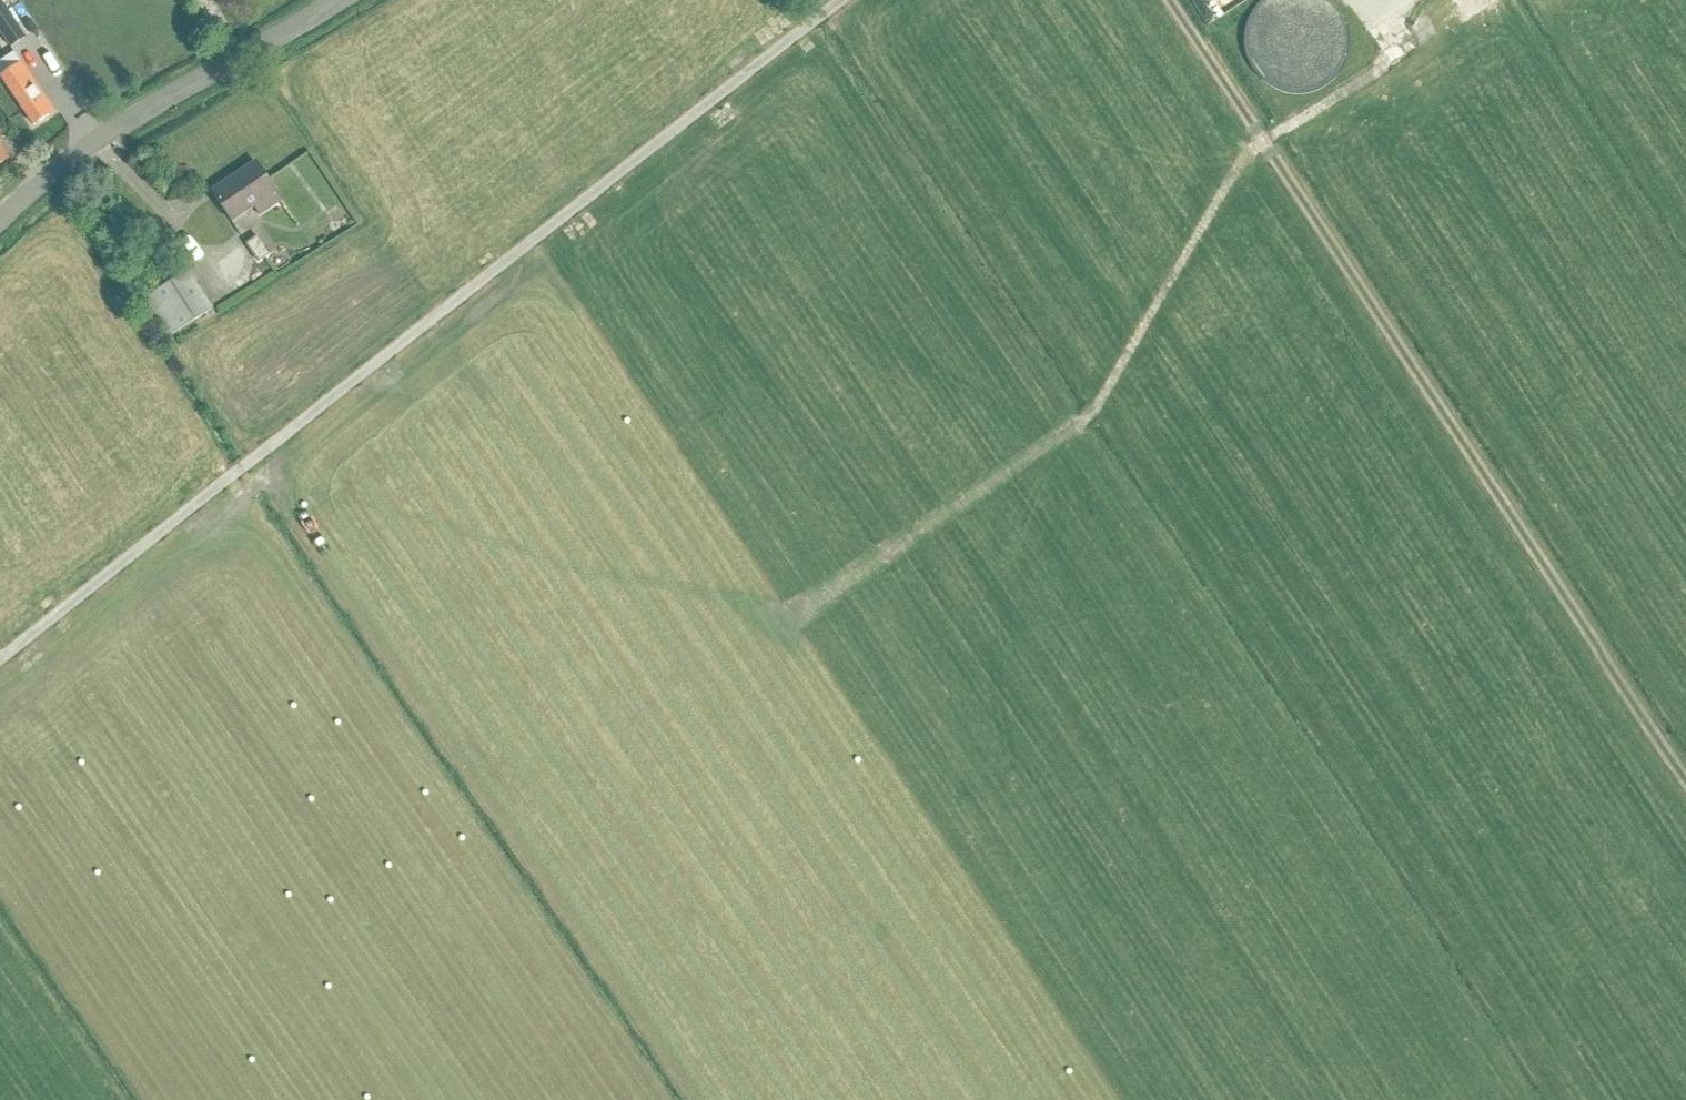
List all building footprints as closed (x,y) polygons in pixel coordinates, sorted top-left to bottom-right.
[(1333,79),(1339,72),(1344,63),(1348,54),(1350,45),(1350,35),(1348,25),(1344,16),(1339,8),(1333,0),(1258,0),(1254,4),(1248,12),(1244,21),(1241,30),(1240,40),(1241,50),(1244,59),(1248,68),(1254,76),(1261,83),(1269,88),(1278,92),(1288,94),(1298,94),(1307,93),(1317,90),(1325,85),(1333,79)] [(25,37),(5,8),(3,9),(0,11),(0,32),(10,47),(25,37)] [(48,46),(25,58),(54,113),(77,101),(48,46)] [(1,77),(33,125),(49,115),(44,107),(49,104),(21,63),(1,77)] [(9,159),(0,146),(0,164),(9,159)] [(260,216),(281,201),(255,162),(211,192),(231,222),(254,207),(260,216)] [(237,270),(266,271),(267,239),(238,238),(237,270)] [(168,337),(212,310),(188,272),(144,300),(168,337)]
